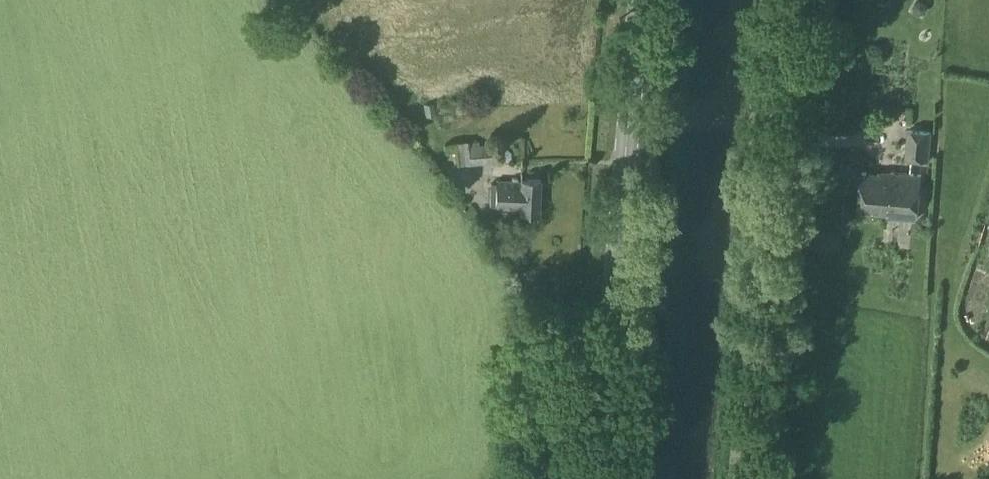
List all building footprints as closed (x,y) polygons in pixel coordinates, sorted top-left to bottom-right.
[(925,3),(920,0),(915,1),(912,6),(914,12),(918,15),(924,13),(927,8),(925,3)] [(904,159),(928,161),(931,133),(907,131),(904,159)] [(493,163),(491,144),(466,145),(466,147),(467,165),(468,165),(493,163)] [(857,213),(887,214),(887,217),(916,219),(919,174),(888,172),(888,176),(860,174),(857,213)] [(488,196),(496,196),(495,207),(519,208),(519,213),(537,214),(538,180),(520,179),(520,182),(496,181),(496,184),(488,185),(488,196)] [(979,242),(969,268),(988,275),(988,245),(979,242)]
